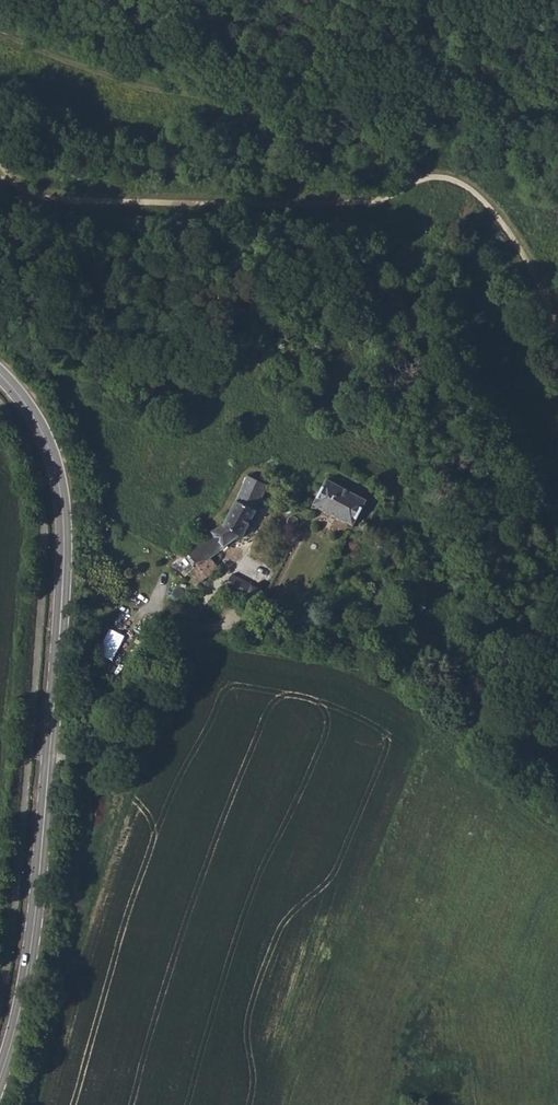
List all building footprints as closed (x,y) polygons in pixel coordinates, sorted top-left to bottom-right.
[(137,343),(140,348),(145,348),(146,344),(146,341),(145,338),(140,339),(137,343)] [(188,551),(208,579),(221,569),(213,558),(244,535),(269,487),(250,476),(226,522),(188,551)] [(314,504),(353,526),(367,500),(329,479),(321,492),(314,504)] [(226,588),(245,598),(252,585),(234,575),(226,588)] [(245,598),(261,607),(267,593),(252,585),(245,598)] [(300,627),(315,636),(321,626),(322,622),(307,614),(300,627)]
